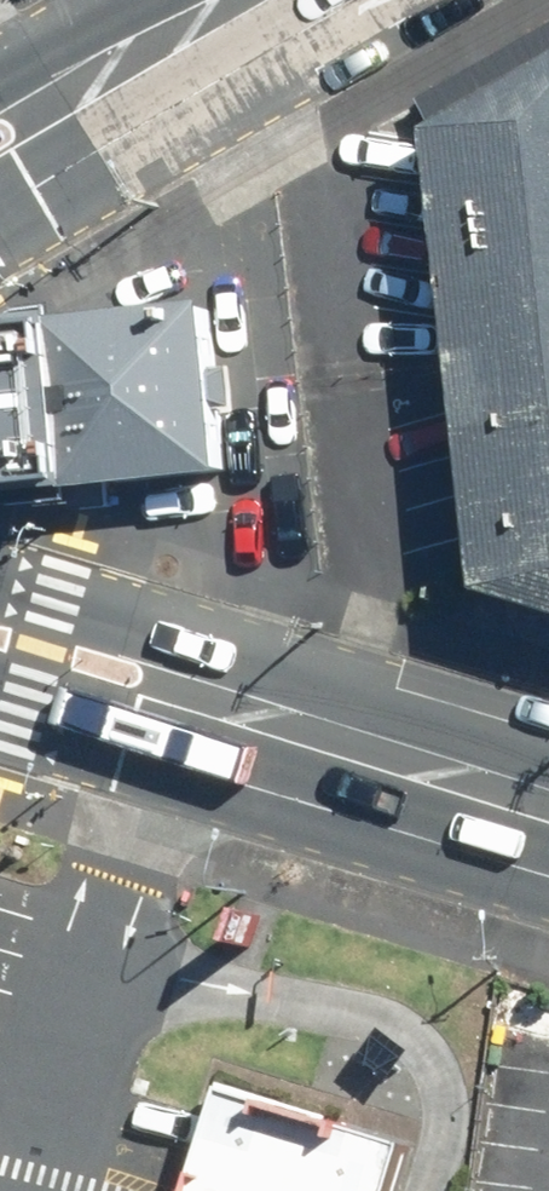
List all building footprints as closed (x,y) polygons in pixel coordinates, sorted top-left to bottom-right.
[(548,614),(548,68),(434,133),(491,595),(548,614)] [(224,305),(44,326),(0,353),(0,481),(45,494),(243,475),(224,305)] [(218,1080),(185,1190),(400,1190),(415,1140),(218,1080)]
